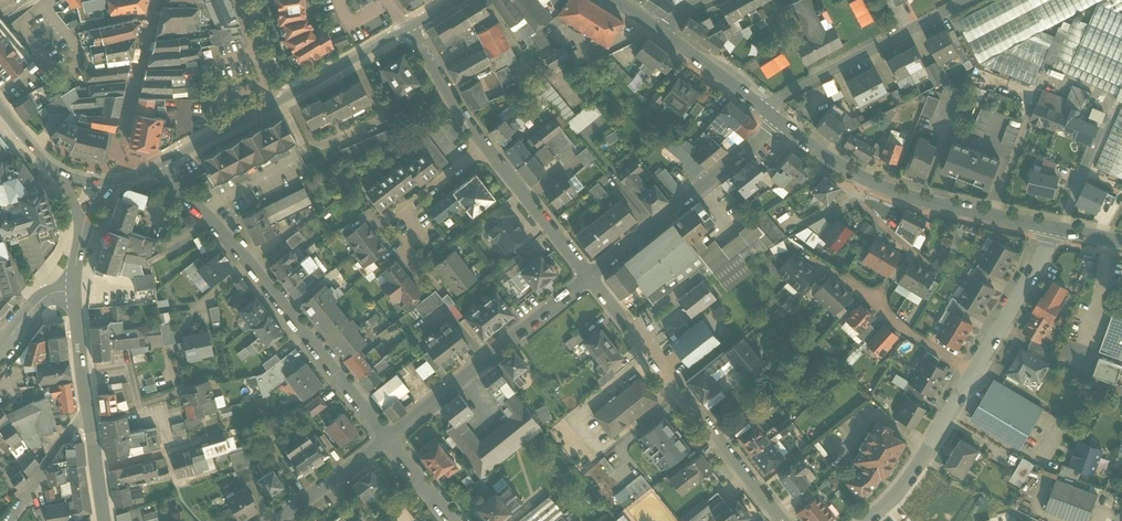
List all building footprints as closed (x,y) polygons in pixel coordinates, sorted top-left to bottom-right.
[(82,1),(84,8),(85,11),(97,8),(97,10),(101,9),(109,7),(111,14),(144,11),(147,0),(88,0),(85,1),(82,1)] [(216,28),(229,27),(240,26),(238,21),(229,0),(208,0),(205,1),(205,2),(215,23),(216,28)] [(274,3),(277,2),(279,16),(276,16),(277,23),(278,24),(284,23),(286,38),(282,39),(282,40),(286,47),(289,45),(293,51),(292,51),(293,53),(288,56),(288,57),(292,63),(297,60),(302,67),(331,49),(333,47),(326,26),(314,34),(310,28),(313,27),(306,17),(304,7),(305,7),(304,0),(273,0),(274,3)] [(407,2),(413,10),(423,4),(425,3),(423,0),(412,0),(407,2)] [(463,7),(471,24),(488,13),(484,7),(492,1),(491,0),(474,0),(463,7)] [(492,1),(509,26),(523,16),(516,7),(511,0),(491,0),(492,1)] [(516,7),(523,16),(527,22),(535,32),(536,31),(546,24),(538,13),(544,8),(543,6),(538,0),(511,0),(516,7)] [(549,0),(552,6),(551,7),(560,12),(568,0),(549,0)] [(588,0),(568,0),(560,12),(558,15),(607,47),(624,22),(588,0)] [(642,4),(660,16),(675,5),(667,0),(644,0),(642,4)] [(719,5),(725,18),(728,22),(742,15),(741,13),(754,7),(750,0),(729,0),(719,5)] [(808,0),(798,0),(797,1),(790,4),(790,5),(804,32),(807,31),(811,38),(795,47),(805,65),(842,45),(833,27),(825,31),(808,0)] [(958,21),(981,64),(1033,85),(1049,47),(1050,47),(1053,39),(1054,39),(1055,37),(1043,31),(1103,0),(998,0),(958,21)] [(1043,31),(1055,37),(1054,39),(1063,43),(1056,58),(1121,88),(1121,14),(1118,12),(1121,10),(1121,0),(1103,0),(1043,31)] [(199,24),(215,23),(205,2),(194,2),(197,7),(197,19),(198,18),(199,24)] [(189,7),(163,8),(157,35),(199,31),(199,30),(208,29),(216,28),(215,23),(199,24),(198,18),(197,19),(197,7),(189,7)] [(463,7),(426,31),(437,51),(458,39),(460,42),(464,40),(476,34),(476,33),(471,24),(463,7)] [(766,7),(757,12),(761,20),(770,15),(766,7)] [(553,18),(544,8),(538,13),(546,24),(553,18)] [(757,12),(749,16),(753,24),(761,20),(757,12)] [(698,23),(689,17),(681,30),(699,42),(704,34),(707,29),(698,23)] [(725,18),(712,24),(709,17),(698,23),(707,29),(710,28),(712,33),(713,33),(721,29),(726,39),(727,38),(734,34),(728,22),(725,18)] [(0,18),(0,70),(9,80),(27,65),(32,71),(38,66),(33,60),(34,59),(0,18)] [(136,19),(78,33),(80,41),(82,47),(90,46),(137,34),(141,21),(139,20),(136,19)] [(476,33),(476,34),(483,46),(489,58),(510,47),(498,22),(476,33)] [(527,22),(517,29),(523,39),(530,35),(535,32),(527,22)] [(240,26),(229,27),(232,39),(243,37),(240,26)] [(216,28),(208,29),(210,38),(212,45),(233,40),(232,39),(229,27),(216,28)] [(721,29),(713,33),(712,33),(708,37),(704,34),(699,42),(708,48),(714,53),(726,39),(721,29)] [(551,46),(542,30),(531,36),(541,52),(551,46)] [(947,30),(928,40),(939,61),(940,63),(959,53),(947,30)] [(734,34),(727,38),(726,39),(735,46),(742,36),(740,31),(734,34)] [(137,34),(90,46),(82,47),(87,70),(130,63),(137,34)] [(476,34),(464,40),(471,53),(483,46),(476,34)] [(543,59),(534,42),(530,35),(523,39),(527,46),(522,49),(541,80),(553,75),(550,68),(544,58),(543,59)] [(210,38),(188,42),(187,37),(155,40),(152,52),(201,47),(202,47),(212,45),(210,38)] [(665,52),(647,38),(634,55),(645,63),(641,68),(649,74),(665,52)] [(1050,47),(1044,61),(1053,65),(1056,58),(1063,43),(1054,39),(1053,39),(1050,47)] [(471,53),(446,67),(456,84),(491,63),(488,58),(489,58),(483,46),(471,53)] [(551,46),(541,52),(544,58),(555,52),(551,46)] [(916,46),(901,54),(910,72),(925,65),(916,46)] [(201,47),(152,52),(148,65),(149,66),(183,63),(195,60),(202,59),(201,47)] [(489,58),(488,58),(491,63),(495,72),(507,66),(517,60),(510,47),(489,58)] [(544,58),(550,68),(568,58),(563,48),(555,52),(544,58)] [(649,74),(643,82),(650,87),(662,71),(665,73),(675,59),(665,52),(649,74)] [(901,54),(886,62),(896,80),(910,72),(901,54)] [(608,55),(596,61),(604,70),(614,60),(608,55)] [(409,64),(407,64),(402,56),(383,68),(383,69),(388,78),(393,84),(390,86),(396,95),(399,93),(399,94),(404,91),(408,97),(417,91),(413,85),(419,82),(413,73),(414,72),(414,70),(414,68),(413,67),(412,66),(411,65),(410,64),(409,64)] [(1056,58),(1053,65),(1052,67),(1119,96),(1121,89),(1121,88),(1056,58)] [(628,75),(614,60),(604,70),(618,84),(628,75)] [(940,63),(939,61),(932,64),(938,75),(945,71),(940,63)] [(87,70),(84,70),(86,81),(124,77),(127,77),(130,63),(87,70)] [(932,64),(925,67),(933,81),(939,78),(938,75),(932,64)] [(507,66),(495,72),(501,84),(513,78),(507,66)] [(194,68),(185,69),(186,78),(200,76),(198,67),(194,68)] [(641,68),(633,80),(627,85),(635,93),(636,91),(643,82),(649,74),(641,68)] [(874,68),(846,83),(858,106),(887,91),(874,68)] [(185,69),(148,71),(146,72),(144,79),(186,78),(185,69)] [(388,78),(383,69),(377,73),(383,81),(388,78)] [(945,71),(938,75),(939,78),(942,83),(949,79),(945,71)] [(628,75),(618,84),(631,97),(635,93),(627,85),(633,80),(628,75)] [(200,76),(186,78),(187,85),(189,97),(207,97),(200,76)] [(186,78),(171,80),(158,80),(144,80),(141,91),(172,93),(172,87),(187,85),(186,78)] [(666,94),(662,98),(663,99),(672,106),(674,104),(684,111),(698,93),(677,78),(666,94)] [(939,78),(933,81),(935,86),(942,83),(939,78)] [(477,80),(460,91),(470,109),(489,101),(477,80)] [(359,81),(350,86),(351,87),(341,92),(341,91),(332,96),(332,97),(321,102),(319,98),(309,104),(309,103),(300,108),(311,128),(325,121),(324,120),(329,117),(331,122),(340,118),(339,117),(351,111),(351,112),(352,111),(352,110),(356,108),(356,109),(370,102),(359,81)] [(575,115),(547,81),(538,89),(566,123),(575,115)] [(50,83),(40,88),(49,104),(57,99),(50,83)] [(74,88),(61,96),(68,107),(78,97),(79,98),(90,97),(90,96),(124,94),(126,83),(123,83),(91,86),(80,89),(79,86),(74,88)] [(1087,92),(1072,86),(1067,100),(1062,112),(1062,113),(1077,119),(1085,98),(1088,99),(1089,96),(1086,95),(1087,92)] [(659,88),(647,104),(655,110),(663,99),(662,98),(666,94),(659,88)] [(840,89),(830,94),(833,101),(844,96),(840,89)] [(904,103),(897,89),(891,92),(898,106),(904,103)] [(635,93),(631,97),(639,105),(644,99),(636,91),(635,93)] [(1067,100),(1043,91),(1038,103),(1062,112),(1067,100)] [(592,102),(584,92),(579,96),(587,105),(592,102)] [(90,97),(79,98),(78,97),(68,107),(72,107),(87,106),(87,110),(91,109),(91,115),(118,117),(123,95),(90,97)] [(940,99),(928,95),(921,114),(933,118),(940,99)] [(68,107),(61,96),(57,99),(49,104),(44,107),(48,114),(61,114),(66,119),(64,121),(72,113),(74,113),(72,107),(68,107)] [(28,98),(13,107),(24,120),(38,111),(28,98)] [(155,99),(139,98),(136,113),(152,117),(155,99)] [(746,115),(729,100),(708,126),(711,128),(723,139),(728,134),(733,129),(734,130),(746,115)] [(515,110),(488,132),(498,144),(528,120),(534,115),(527,107),(522,101),(513,108),(515,110)] [(697,102),(688,114),(694,119),(704,108),(697,102)] [(1062,112),(1038,103),(1031,121),(1055,130),(1057,126),(1062,113),(1062,112)] [(834,104),(816,128),(832,140),(846,133),(856,128),(853,122),(851,120),(850,117),(845,113),(846,113),(834,104)] [(898,106),(883,114),(890,122),(898,106)] [(1090,177),(1118,189),(1121,180),(1121,106),(1090,177)] [(993,112),(981,107),(971,133),(983,138),(993,112)] [(582,110),(566,123),(576,134),(591,122),(582,110)] [(707,110),(697,120),(703,125),(712,115),(707,110)] [(74,113),(72,113),(64,121),(49,136),(58,142),(71,148),(77,134),(79,126),(76,125),(80,115),(74,113)] [(136,113),(129,146),(156,151),(158,142),(161,143),(162,139),(159,138),(162,125),(163,119),(152,117),(136,113)] [(1084,115),(1082,121),(1077,119),(1062,113),(1057,126),(1077,135),(1076,138),(1091,144),(1100,122),(1084,115)] [(118,117),(91,115),(91,117),(81,114),(80,115),(76,125),(79,126),(83,127),(84,127),(90,129),(91,126),(115,132),(118,117)] [(746,115),(734,130),(733,129),(728,134),(738,142),(743,138),(756,123),(746,115)] [(261,127),(240,138),(241,139),(203,159),(209,170),(206,171),(210,180),(207,181),(212,190),(218,187),(216,184),(293,144),(296,142),(283,117),(261,128),(261,127)] [(861,125),(856,117),(853,119),(850,117),(851,120),(853,122),(856,128),(861,125)] [(450,118),(438,124),(451,142),(462,135),(450,118)] [(554,119),(540,131),(548,141),(551,138),(561,130),(562,130),(554,119)] [(173,127),(162,125),(159,138),(162,139),(170,140),(173,127)] [(1007,125),(1001,143),(1013,148),(1020,130),(1007,125)] [(90,129),(84,127),(83,127),(79,126),(77,134),(71,148),(71,150),(70,151),(102,159),(109,134),(90,129)] [(396,126),(341,150),(347,163),(402,139),(396,126)] [(723,139),(711,128),(706,134),(718,144),(723,139)] [(901,145),(894,142),(898,132),(890,129),(886,139),(883,146),(879,157),(879,158),(895,163),(901,145)] [(423,130),(411,135),(421,148),(431,140),(423,130)] [(571,143),(561,130),(551,138),(561,150),(571,143)] [(604,136),(608,143),(618,137),(613,130),(604,136)] [(548,141),(540,131),(535,134),(543,145),(544,144),(548,141)] [(697,151),(690,156),(706,169),(728,152),(728,151),(718,144),(706,134),(703,131),(700,135),(708,141),(697,151)] [(846,133),(832,140),(842,146),(848,134),(846,133)] [(543,145),(535,134),(530,139),(538,149),(539,149),(543,145)] [(738,142),(728,134),(723,139),(718,144),(728,151),(738,142)] [(872,147),(849,134),(848,134),(842,146),(841,147),(851,152),(850,153),(867,163),(872,154),(877,144),(874,142),(872,147)] [(518,138),(503,151),(516,167),(538,149),(530,139),(523,144),(518,138)] [(561,150),(551,138),(548,141),(544,144),(554,156),(561,150)] [(680,146),(671,139),(665,146),(684,163),(690,156),(697,151),(685,141),(680,146)] [(925,141),(920,139),(918,140),(907,169),(908,172),(912,174),(915,172),(925,176),(937,147),(927,143),(925,141)] [(448,162),(432,142),(422,150),(423,152),(438,170),(448,162)] [(972,150),(954,143),(943,172),(989,189),(1000,160),(981,153),(981,154),(972,150)] [(270,197),(311,179),(305,166),(293,144),(216,184),(218,187),(227,205),(232,204),(236,213),(270,197)] [(554,156),(544,144),(543,145),(539,149),(548,161),(554,156)] [(883,146),(877,144),(872,154),(879,157),(883,146)] [(586,148),(575,156),(584,166),(594,158),(586,148)] [(538,149),(516,167),(529,184),(545,171),(542,166),(548,161),(539,149),(538,149)] [(405,166),(405,167),(416,181),(419,185),(425,180),(423,178),(428,174),(430,177),(438,170),(423,152),(405,166)] [(791,152),(780,166),(785,170),(781,174),(777,171),(776,171),(766,183),(770,186),(775,181),(781,186),(801,160),(791,152)] [(690,156),(684,163),(682,166),(696,177),(706,169),(690,156)] [(744,169),(752,180),(765,170),(757,160),(744,169)] [(801,160),(781,186),(788,192),(797,180),(801,182),(812,168),(802,160),(801,160)] [(305,166),(311,179),(322,174),(315,161),(305,166)] [(635,161),(617,176),(623,184),(626,182),(638,197),(647,190),(635,175),(642,169),(638,164),(640,163),(639,162),(637,163),(635,161)] [(402,163),(366,191),(380,210),(389,203),(387,200),(393,195),(395,198),(401,193),(399,190),(406,186),(408,188),(416,181),(405,167),(405,166),(402,163)] [(1,170),(0,170),(0,240),(3,239),(4,240),(38,230),(40,236),(48,233),(46,227),(54,225),(44,190),(42,191),(22,164),(1,170)] [(772,167),(758,177),(766,183),(776,171),(772,167)] [(665,168),(655,176),(667,192),(677,184),(665,168)] [(210,180),(206,171),(193,178),(197,187),(207,181),(210,180)] [(1058,177),(1032,172),(1028,190),(1054,196),(1058,177)] [(455,192),(430,211),(438,221),(463,202),(473,214),(494,197),(476,174),(454,191),(455,192)] [(562,174),(549,185),(550,186),(544,191),(557,206),(576,191),(562,174)] [(838,188),(824,177),(812,192),(811,194),(814,196),(815,194),(827,203),(838,188)] [(598,183),(587,191),(596,201),(606,193),(598,183)] [(1077,203),(1097,212),(1102,200),(1106,192),(1086,183),(1077,203)] [(667,201),(655,185),(650,189),(649,188),(647,190),(638,197),(651,213),(667,201)] [(727,185),(717,193),(734,214),(744,206),(727,185)] [(127,189),(126,190),(125,191),(122,199),(119,198),(110,225),(129,231),(133,221),(137,223),(141,214),(136,212),(139,204),(143,206),(147,194),(129,189),(128,189),(127,189)] [(304,189),(262,209),(270,225),(276,222),(312,204),(304,189)] [(1106,192),(1102,200),(1112,205),(1116,197),(1106,192)] [(620,200),(576,236),(591,254),(635,219),(620,200)] [(714,222),(698,202),(690,209),(705,229),(714,222)] [(503,203),(488,215),(495,224),(497,224),(497,227),(510,216),(511,217),(513,215),(503,203)] [(760,206),(749,213),(752,219),(764,212),(760,206)] [(262,209),(243,218),(256,244),(275,234),(279,232),(280,229),(276,222),(270,225),(262,209)] [(690,209),(672,223),(688,243),(689,242),(697,236),(705,229),(690,209)] [(924,221),(905,211),(895,232),(911,246),(913,244),(916,246),(921,236),(918,234),(924,221)] [(764,212),(752,220),(776,244),(783,240),(787,237),(764,212)] [(497,227),(489,233),(496,240),(502,241),(501,245),(506,250),(514,244),(517,244),(520,242),(521,239),(525,235),(511,217),(510,216),(497,227)] [(851,231),(836,220),(831,226),(829,224),(820,236),(813,231),(806,242),(813,248),(818,242),(823,245),(826,241),(837,250),(851,231)] [(354,231),(346,238),(346,239),(356,251),(375,236),(365,223),(354,231)] [(672,223),(632,256),(648,276),(638,285),(645,294),(654,287),(663,280),(671,290),(702,266),(705,264),(705,263),(689,242),(688,243),(672,223)] [(348,224),(336,234),(343,241),(346,239),(346,238),(354,231),(348,224)] [(129,231),(110,225),(103,246),(122,253),(126,253),(141,256),(141,253),(146,250),(157,244),(158,240),(129,231)] [(808,227),(795,234),(806,242),(813,231),(808,227)] [(299,231),(286,241),(292,249),(305,239),(299,231)] [(356,251),(352,254),(363,268),(364,268),(373,261),(386,250),(375,236),(356,251)] [(739,254),(722,267),(697,236),(689,242),(705,263),(705,264),(726,291),(752,271),(745,262),(739,254)] [(758,238),(739,254),(745,262),(767,249),(758,238)] [(13,270),(4,240),(3,239),(0,240),(0,273),(13,270)] [(776,244),(769,248),(773,255),(787,251),(783,240),(776,244)] [(887,247),(874,240),(867,252),(862,261),(874,268),(887,247)] [(1016,253),(995,240),(988,253),(1008,265),(1016,253)] [(162,253),(157,244),(146,250),(152,258),(162,253)] [(122,253),(103,246),(96,267),(94,272),(103,275),(105,270),(116,273),(122,253)] [(444,258),(436,247),(431,251),(439,262),(444,258)] [(899,254),(887,247),(874,268),(887,275),(894,264),(899,254)] [(862,248),(855,260),(861,263),(862,261),(867,252),(862,248)] [(439,262),(434,266),(441,275),(462,259),(454,250),(439,262)] [(202,277),(211,288),(234,270),(219,251),(203,264),(196,269),(202,277)] [(283,256),(270,266),(280,279),(293,268),(300,263),(290,251),(283,256)] [(431,251),(426,255),(434,266),(439,262),(431,251)] [(141,256),(126,253),(125,261),(149,266),(149,265),(145,256),(141,256)] [(1008,265),(988,253),(980,265),(992,272),(1001,277),(1008,265)] [(528,266),(518,254),(508,262),(517,273),(520,270),(521,272),(528,266)] [(793,254),(777,272),(788,281),(804,263),(793,254)] [(318,265),(309,255),(301,262),(304,266),(305,266),(310,272),(318,266),(318,265)] [(528,266),(521,272),(520,270),(517,273),(510,278),(521,292),(531,284),(535,289),(555,273),(554,273),(555,269),(551,264),(547,265),(540,256),(528,266)] [(632,256),(604,278),(619,298),(620,297),(623,301),(632,293),(629,290),(637,284),(638,285),(648,276),(632,256)] [(1083,257),(1077,272),(1086,276),(1093,262),(1083,257)] [(196,269),(203,264),(198,258),(184,270),(194,283),(202,277),(196,269)] [(377,267),(372,271),(377,277),(382,273),(392,264),(387,259),(377,267)] [(462,259),(441,275),(449,285),(469,269),(462,259)] [(373,261),(364,268),(363,268),(359,271),(364,277),(372,271),(377,267),(373,261)] [(923,269),(910,261),(907,267),(898,282),(910,289),(923,269)] [(344,262),(335,270),(339,275),(349,267),(344,262)] [(392,264),(382,273),(388,280),(381,286),(387,294),(408,277),(396,262),(392,264)] [(508,262),(497,271),(505,282),(510,278),(517,273),(508,262)] [(804,263),(788,281),(798,290),(799,291),(806,283),(815,273),(804,263)] [(899,267),(892,279),(898,282),(907,267),(901,263),(899,267)] [(899,267),(894,264),(887,275),(892,279),(899,267)] [(980,265),(979,264),(975,270),(988,278),(992,272),(980,265)] [(302,279),(288,289),(294,297),(308,286),(305,283),(312,276),(315,280),(324,273),(318,266),(310,272),(302,279)] [(304,266),(297,272),(302,279),(310,272),(305,266),(304,266)] [(702,266),(688,277),(692,282),(707,271),(702,266)] [(975,270),(971,267),(968,273),(973,276),(985,283),(988,278),(975,270)] [(293,268),(280,279),(288,289),(302,279),(297,272),(293,268)] [(469,269),(449,285),(456,294),(477,278),(469,269)] [(923,269),(910,289),(923,297),(933,280),(935,276),(923,269)] [(0,273),(0,315),(2,316),(20,293),(13,270),(0,273)] [(152,274),(135,276),(136,285),(137,289),(155,287),(155,282),(152,274)] [(820,287),(813,294),(824,304),(840,286),(830,276),(820,287)] [(985,283),(973,276),(966,289),(987,301),(994,289),(985,283)] [(249,289),(240,277),(233,282),(242,294),(249,289)] [(408,277),(387,294),(393,302),(400,296),(406,303),(406,304),(417,296),(420,293),(408,277)] [(663,280),(654,287),(662,298),(671,290),(663,280)] [(939,283),(933,280),(923,297),(928,300),(939,283)] [(702,281),(678,300),(682,305),(681,306),(683,308),(684,308),(689,314),(697,308),(698,310),(714,297),(702,281)] [(810,287),(806,292),(811,297),(813,294),(820,287),(815,282),(810,287)] [(806,283),(799,291),(798,290),(792,297),(797,302),(806,292),(810,287),(806,283)] [(1053,283),(1044,299),(1042,298),(1035,310),(1036,311),(1051,320),(1058,308),(1056,307),(1066,290),(1053,283)] [(136,285),(127,286),(129,300),(137,299),(137,289),(136,285)] [(324,285),(310,296),(311,298),(302,305),(309,313),(313,318),(333,302),(336,300),(324,285)] [(840,286),(824,304),(834,314),(835,314),(841,306),(851,296),(840,286)] [(662,298),(654,287),(645,294),(653,305),(662,298)] [(987,301),(966,289),(959,301),(967,306),(979,313),(987,301)] [(435,291),(421,301),(422,302),(414,307),(423,318),(444,301),(441,298),(435,291)] [(495,293),(465,317),(471,324),(471,325),(476,331),(477,331),(478,333),(482,338),(489,333),(506,320),(513,314),(507,307),(502,300),(501,300),(495,293)] [(455,304),(447,294),(441,298),(444,301),(450,309),(455,304)] [(240,296),(229,304),(236,313),(239,310),(238,310),(245,304),(244,302),(245,302),(240,296)] [(417,296),(406,304),(406,303),(401,308),(406,314),(414,307),(422,302),(421,301),(417,296)] [(245,304),(238,310),(239,310),(251,326),(268,313),(255,297),(245,304)] [(959,301),(952,297),(949,303),(964,312),(967,306),(959,301)] [(333,302),(313,318),(319,325),(318,326),(338,351),(340,349),(346,358),(357,350),(366,342),(356,329),(358,328),(351,319),(349,320),(333,302)] [(964,312),(949,303),(945,309),(952,313),(952,312),(961,318),(964,312)] [(121,304),(112,305),(112,320),(122,319),(121,304)] [(861,304),(856,310),(855,310),(850,314),(851,315),(846,321),(859,332),(859,333),(868,323),(874,316),(861,304)] [(218,306),(210,308),(212,323),(220,322),(218,306)] [(841,306),(835,314),(834,314),(832,316),(837,320),(846,310),(841,306)] [(648,310),(640,312),(643,324),(651,322),(648,310)] [(157,313),(158,323),(169,321),(168,311),(157,313)] [(1051,320),(1036,311),(1024,332),(1033,338),(1040,342),(1040,341),(1053,321),(1051,320)] [(961,318),(952,312),(952,313),(944,325),(965,337),(973,325),(961,318)] [(1117,313),(1113,312),(1112,316),(1100,351),(1121,359),(1121,314),(1117,313)] [(251,326),(251,327),(259,337),(251,343),(258,351),(266,345),(266,346),(284,332),(268,313),(251,326)] [(471,324),(465,317),(460,322),(472,337),(478,333),(477,331),(476,331),(471,325),(471,324)] [(701,319),(670,344),(688,367),(719,342),(701,319)] [(108,325),(91,326),(92,341),(109,339),(124,337),(123,331),(122,321),(114,322),(115,330),(108,331),(108,325)] [(64,322),(43,325),(30,341),(44,340),(44,341),(49,340),(66,338),(64,322)] [(868,323),(859,333),(859,332),(856,336),(861,340),(865,336),(873,327),(868,323)] [(451,324),(424,345),(428,351),(441,367),(455,357),(454,355),(456,354),(457,355),(469,346),(451,324)] [(884,325),(878,332),(873,327),(865,336),(870,341),(867,344),(880,356),(890,346),(889,345),(896,337),(884,325)] [(965,337),(944,325),(937,337),(958,349),(965,337)] [(137,329),(123,331),(124,337),(138,336),(137,330),(137,329)] [(600,330),(585,342),(595,356),(611,343),(600,330)] [(209,331),(183,337),(188,358),(213,353),(209,331)] [(579,332),(565,343),(570,350),(584,339),(579,332)] [(124,337),(109,339),(110,349),(139,346),(139,341),(138,336),(124,337)] [(865,336),(858,344),(863,348),(867,344),(870,341),(865,336)] [(66,338),(49,340),(51,355),(45,357),(45,360),(69,356),(66,338)] [(742,338),(723,353),(730,362),(744,380),(764,364),(742,338)] [(1040,342),(1033,338),(1028,345),(1044,354),(1049,346),(1040,341),(1040,342)] [(92,341),(94,359),(111,358),(110,349),(109,339),(92,341)] [(44,340),(30,341),(23,364),(36,362),(36,361),(45,360),(45,357),(44,341),(44,340)] [(621,356),(611,343),(595,356),(606,369),(621,356)] [(374,348),(362,357),(371,368),(382,358),(374,348)] [(1049,365),(1021,349),(1007,373),(1022,382),(1027,374),(1040,381),(1049,365)] [(280,360),(267,371),(267,370),(262,374),(255,376),(263,398),(270,395),(268,392),(287,378),(286,377),(304,364),(297,356),(299,355),(295,350),(293,352),(292,351),(280,360)] [(346,358),(344,360),(358,378),(371,368),(362,357),(357,350),(346,358)] [(441,367),(428,351),(423,356),(435,371),(441,367)] [(514,351),(500,362),(508,372),(519,386),(524,383),(517,374),(526,366),(521,360),(524,358),(519,351),(516,354),(514,351)] [(939,359),(926,351),(922,358),(924,359),(935,366),(939,359)] [(730,362),(723,353),(718,357),(725,366),(730,362)] [(275,354),(262,364),(267,370),(267,371),(280,360),(275,354)] [(45,360),(36,361),(36,362),(40,386),(43,386),(51,384),(73,380),(69,356),(45,360)] [(718,357),(686,382),(707,409),(725,395),(708,373),(712,372),(719,367),(721,369),(725,366),(718,357)] [(371,368),(358,378),(368,390),(381,379),(376,373),(387,364),(386,362),(386,361),(385,362),(385,361),(383,358),(382,358),(371,368)] [(1100,358),(1093,376),(1116,384),(1121,366),(1100,358)] [(935,366),(924,359),(917,371),(937,384),(945,371),(935,366)] [(322,384),(305,363),(306,363),(305,362),(304,364),(286,377),(287,378),(303,399),(302,399),(303,400),(323,384),(322,384)] [(508,372),(500,362),(495,366),(503,376),(508,372)] [(503,376),(495,366),(480,378),(500,402),(507,397),(513,392),(513,393),(515,392),(503,376)] [(609,370),(598,380),(602,385),(614,376),(609,370)] [(937,384),(917,371),(909,383),(925,393),(930,396),(937,384)] [(396,374),(371,394),(383,410),(398,398),(406,393),(409,390),(396,374)] [(639,378),(593,415),(611,438),(657,401),(639,378)] [(73,380),(51,384),(52,391),(53,395),(57,395),(60,411),(77,408),(73,380)] [(208,381),(190,386),(189,388),(190,392),(183,394),(182,396),(185,406),(212,399),(210,390),(211,389),(209,382),(208,381)] [(994,381),(971,419),(1019,448),(1042,409),(994,381)] [(925,393),(909,383),(908,382),(904,389),(921,400),(925,393)] [(122,383),(108,385),(109,391),(123,389),(122,383)] [(513,393),(513,392),(507,397),(514,407),(505,414),(509,419),(524,407),(513,393)] [(114,393),(98,396),(100,413),(117,411),(128,407),(125,399),(116,402),(114,393)] [(415,404),(406,393),(398,398),(407,410),(415,404)] [(319,395),(303,408),(311,418),(327,406),(319,395)] [(459,395),(441,409),(454,424),(454,425),(455,424),(461,431),(467,426),(462,419),(472,411),(459,395)] [(500,402),(498,404),(502,409),(505,414),(514,407),(507,397),(500,402)] [(48,398),(42,399),(34,401),(34,402),(32,402),(6,415),(7,417),(10,422),(16,429),(36,421),(40,436),(57,431),(56,426),(48,398)] [(212,399),(185,406),(188,418),(202,415),(202,414),(217,410),(216,403),(214,398),(212,399)] [(398,398),(383,410),(392,422),(407,410),(398,398)] [(924,409),(909,400),(897,419),(899,420),(913,428),(924,409)] [(542,422),(551,418),(543,404),(535,408),(542,422)] [(504,423),(497,429),(510,445),(512,448),(514,446),(512,443),(515,441),(533,426),(537,423),(524,407),(509,419),(504,423)] [(505,414),(502,409),(496,414),(504,423),(509,419),(505,414)] [(357,431),(343,413),(332,421),(336,426),(330,431),(341,444),(357,431)] [(126,415),(101,420),(104,437),(125,433),(125,434),(130,433),(126,415)] [(202,415),(188,418),(184,419),(186,427),(199,423),(202,415)] [(0,423),(0,428),(10,422),(7,417),(0,423)] [(688,448),(664,418),(639,438),(663,468),(688,448)] [(775,428),(778,432),(791,422),(788,418),(775,428)] [(908,437),(913,428),(899,420),(896,425),(908,437)] [(878,421),(853,461),(862,467),(860,471),(846,482),(858,498),(875,484),(880,477),(882,479),(904,443),(890,434),(892,430),(878,421)] [(0,428),(0,430),(11,446),(22,439),(16,429),(10,422),(0,428)] [(183,422),(171,425),(173,432),(185,428),(183,422)] [(762,429),(756,422),(751,426),(748,422),(734,433),(738,438),(738,439),(743,445),(744,445),(745,447),(749,452),(751,454),(774,435),(774,436),(778,432),(775,428),(774,426),(763,434),(761,431),(762,429)] [(791,422),(778,432),(781,436),(794,425),(791,422)] [(467,426),(461,431),(455,424),(454,425),(454,424),(446,430),(463,451),(465,454),(473,448),(480,443),(467,426)] [(57,431),(40,436),(45,453),(47,453),(66,429),(60,425),(56,426),(57,431)] [(220,426),(213,428),(215,436),(222,434),(220,426)] [(533,426),(515,441),(519,447),(538,432),(533,426)] [(125,433),(104,437),(107,458),(128,453),(129,456),(161,448),(156,428),(130,433),(125,434),(125,433)] [(173,432),(174,438),(187,434),(185,428),(173,432)] [(480,443),(473,448),(486,464),(494,458),(510,445),(497,429),(480,443)] [(333,446),(323,434),(317,438),(326,451),(333,446)] [(315,435),(305,442),(304,440),(291,449),(293,451),(283,458),(297,477),(303,473),(304,475),(309,471),(308,470),(315,465),(316,466),(324,460),(323,458),(328,454),(326,451),(317,438),(315,435)] [(774,435),(751,454),(758,463),(759,465),(761,468),(763,469),(764,471),(768,467),(771,471),(777,466),(774,463),(783,456),(777,448),(776,449),(772,445),(778,440),(774,436),(774,435)] [(457,467),(434,438),(424,446),(428,451),(421,457),(436,476),(443,470),(447,475),(457,467)] [(226,439),(202,446),(205,457),(230,450),(226,439)] [(959,439),(953,450),(953,449),(952,450),(953,451),(950,454),(949,455),(950,455),(944,466),(963,477),(967,469),(968,470),(968,469),(970,464),(971,464),(973,459),(974,459),(974,458),(978,451),(959,439)] [(1087,444),(1080,442),(1077,450),(1075,449),(1072,457),(1074,458),(1071,466),(1082,470),(1093,474),(1102,449),(1095,447),(1096,444),(1088,441),(1087,444)] [(63,445),(52,462),(52,463),(65,460),(65,459),(67,459),(67,455),(84,454),(83,442),(63,444),(63,445)] [(202,446),(189,450),(193,461),(196,472),(208,468),(205,457),(202,446)] [(486,464),(473,448),(465,454),(463,451),(460,453),(480,478),(498,463),(494,458),(486,464)] [(245,449),(230,455),(235,471),(250,466),(245,449)] [(276,460),(269,449),(263,452),(270,463),(276,460)] [(39,464),(30,450),(17,460),(29,477),(39,464)] [(189,450),(172,455),(179,478),(196,472),(193,461),(189,450)] [(817,460),(811,453),(806,456),(813,464),(817,460)] [(52,463),(54,470),(62,468),(68,467),(85,465),(84,454),(67,455),(67,459),(65,459),(65,460),(52,463)] [(700,454),(669,479),(674,484),(679,480),(686,489),(697,480),(697,481),(712,469),(700,454)] [(813,464),(806,456),(801,460),(807,468),(809,470),(814,466),(813,464)] [(604,457),(599,461),(609,474),(614,470),(604,457)] [(1034,465),(1023,458),(1009,481),(1015,484),(1018,479),(1024,482),(1034,465)] [(155,460),(142,464),(141,464),(145,478),(146,482),(160,479),(157,470),(155,460)] [(801,460),(779,478),(793,496),(809,483),(801,473),(807,468),(801,460)] [(264,476),(257,481),(267,497),(283,486),(273,470),(271,472),(264,461),(257,465),(264,476)] [(141,464),(122,469),(124,483),(145,478),(141,464)] [(1082,470),(1071,466),(1071,467),(1062,464),(1059,473),(1078,480),(1082,470)] [(12,468),(6,473),(10,478),(20,470),(16,465),(12,468)] [(86,478),(85,465),(68,467),(70,480),(86,478)] [(235,471),(243,485),(255,478),(250,466),(235,471)] [(168,467),(157,470),(160,479),(171,477),(168,467)] [(54,470),(47,472),(50,484),(59,482),(65,481),(64,481),(62,468),(54,470)] [(122,469),(109,471),(112,489),(125,487),(124,483),(122,469)] [(20,470),(10,478),(18,489),(27,481),(20,470)] [(371,471),(352,486),(363,500),(371,494),(382,485),(382,484),(371,471)] [(651,487),(641,475),(636,479),(646,491),(651,487)] [(86,478),(70,480),(71,486),(72,493),(88,491),(86,478)] [(476,508),(477,509),(476,513),(480,518),(484,518),(486,520),(500,520),(511,512),(523,502),(507,483),(507,484),(502,478),(492,486),(497,491),(496,493),(495,492),(476,508)] [(646,491),(636,479),(630,483),(641,496),(646,491)] [(1056,479),(1045,511),(1074,520),(1088,520),(1098,494),(1056,479)] [(65,481),(59,482),(62,497),(64,497),(68,496),(67,487),(71,486),(70,480),(64,481),(65,481)] [(382,485),(371,494),(375,500),(387,491),(391,495),(394,493),(385,482),(382,484),(382,485)] [(641,496),(630,483),(625,487),(636,500),(641,496)] [(125,487),(112,489),(115,506),(132,503),(131,496),(129,486),(125,487)] [(225,500),(239,520),(241,520),(258,510),(253,501),(254,500),(246,487),(225,500)] [(804,498),(808,503),(817,496),(821,493),(818,488),(804,498)] [(88,491),(72,493),(73,495),(68,496),(64,497),(65,502),(64,502),(66,516),(73,515),(91,512),(88,491)] [(717,492),(704,503),(710,510),(723,499),(717,492)] [(138,495),(131,496),(132,503),(140,502),(138,495)] [(518,520),(553,520),(561,515),(563,514),(549,496),(518,520)] [(797,512),(802,517),(801,518),(803,520),(808,520),(826,507),(817,496),(808,503),(797,512)] [(710,510),(708,511),(714,518),(721,512),(728,506),(723,499),(710,510)] [(736,500),(728,506),(721,512),(714,518),(716,520),(727,520),(728,520),(729,520),(744,520),(743,520),(750,515),(743,506),(742,507),(736,500)] [(680,520),(681,520),(696,520),(708,511),(710,510),(704,503),(703,501),(680,520)] [(45,507),(47,520),(73,520),(73,515),(66,516),(64,502),(63,502),(63,504),(45,507)] [(808,520),(829,520),(834,517),(826,507),(808,520)] [(116,515),(117,520),(130,520),(129,511),(116,515)] [(143,514),(145,520),(158,520),(155,511),(143,514)]
